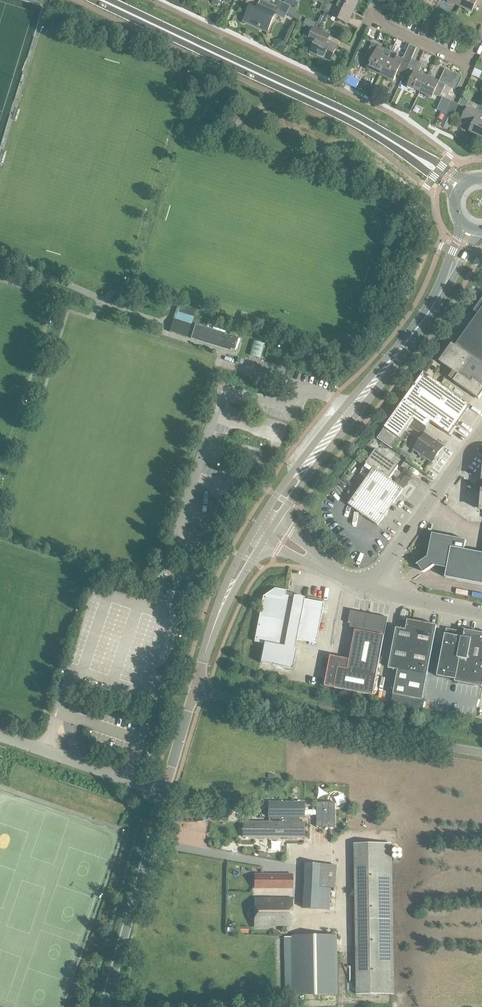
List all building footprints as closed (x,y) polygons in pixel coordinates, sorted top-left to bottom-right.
[(244,21),(248,23),(253,24),(253,23),(268,30),(268,31),(276,15),(277,14),(278,12),(287,16),(287,14),(291,6),(284,3),(277,0),(271,0),(270,2),(266,0),(261,0),(256,9),(254,8),(251,7),(244,21)] [(331,15),(348,23),(353,13),(350,12),(352,8),(354,9),(358,1),(357,0),(341,0),(338,7),(336,5),(331,15)] [(461,7),(466,9),(466,11),(472,13),(477,3),(481,5),(481,2),(481,0),(464,0),(461,7)] [(320,24),(318,29),(323,31),(327,33),(328,31),(323,29),(325,27),(320,24)] [(313,28),(308,39),(316,42),(312,52),(331,61),(338,46),(328,42),(323,39),(326,34),(313,28)] [(389,59),(383,56),(385,52),(379,49),(380,46),(373,43),(367,56),(373,59),(368,69),(381,75),(389,59)] [(389,59),(381,75),(394,81),(397,75),(399,70),(401,71),(400,73),(405,76),(406,72),(412,59),(417,48),(410,45),(407,51),(403,60),(397,57),(395,62),(389,59)] [(423,64),(412,59),(406,72),(414,76),(408,88),(414,90),(415,89),(421,92),(428,76),(419,72),(423,64)] [(428,76),(421,92),(426,95),(426,96),(432,99),(433,96),(434,96),(434,95),(438,97),(438,96),(440,97),(446,86),(447,84),(446,84),(447,82),(452,72),(445,69),(440,81),(428,76)] [(346,76),(343,83),(355,89),(359,82),(346,76)] [(443,97),(441,101),(449,105),(451,101),(443,97)] [(469,101),(466,108),(467,108),(477,112),(480,106),(470,101),(469,101)] [(462,120),(473,125),(470,132),(481,137),(481,122),(477,119),(479,114),(477,112),(467,108),(462,120)] [(441,126),(448,129),(453,118),(446,115),(441,126)] [(478,314),(481,317),(481,300),(474,312),(478,314)] [(179,304),(174,318),(192,324),(196,310),(179,304)] [(455,347),(469,357),(481,366),(481,317),(478,314),(455,347)] [(174,318),(169,332),(187,338),(192,324),(174,318)] [(195,324),(190,339),(230,351),(230,349),(234,350),(238,337),(195,324)] [(254,342),(250,356),(259,359),(264,345),(254,342)] [(455,347),(451,345),(439,362),(453,372),(449,378),(454,382),(453,382),(479,400),(481,395),(481,366),(469,357),(455,347)] [(424,373),(377,439),(393,449),(409,426),(410,426),(415,420),(427,428),(428,429),(432,423),(450,435),(470,406),(424,373)] [(415,420),(410,426),(422,435),(427,428),(415,420)] [(464,429),(461,433),(469,439),(472,435),(464,429)] [(432,463),(444,447),(425,434),(414,450),(432,463)] [(398,467),(376,451),(361,471),(369,477),(374,469),(389,480),(398,467)] [(374,469),(369,477),(349,505),(378,526),(403,490),(389,480),(374,469)] [(464,551),(466,541),(432,534),(430,545),(431,545),(429,557),(419,564),(425,572),(435,566),(447,568),(445,578),(448,579),(449,577),(455,578),(455,580),(481,585),(481,554),(464,551)] [(274,589),(263,597),(254,642),(264,644),(260,664),(292,670),(296,649),(295,649),(296,640),(316,644),(324,604),(304,600),(304,598),(293,596),(293,598),(284,596),(285,592),(286,592),(286,591),(274,589)] [(355,631),(349,660),(331,657),(325,686),(334,688),(373,695),(389,615),(369,611),(370,609),(365,608),(364,610),(354,608),(349,630),(355,631)] [(396,629),(389,669),(399,671),(394,696),(423,701),(427,677),(437,627),(408,621),(406,631),(396,629)] [(470,632),(465,631),(465,633),(447,629),(437,677),(455,681),(455,683),(481,688),(481,634),(470,632)] [(73,645),(67,660),(74,662),(79,647),(73,645)] [(243,822),(243,837),(304,838),(304,823),(299,823),(299,818),(304,818),(304,802),(275,802),(275,822),(243,822)] [(316,827),(335,827),(335,803),(316,802),(316,827)] [(390,846),(354,846),(354,995),(390,994),(390,846)] [(292,875),(254,874),(254,888),(292,889),(292,875)] [(319,887),(318,909),(330,910),(331,888),(319,887)] [(291,900),(255,899),(254,927),(271,928),(271,925),(291,926),(291,900)] [(292,935),(292,996),(337,995),(336,936),(336,935),(292,935)]
